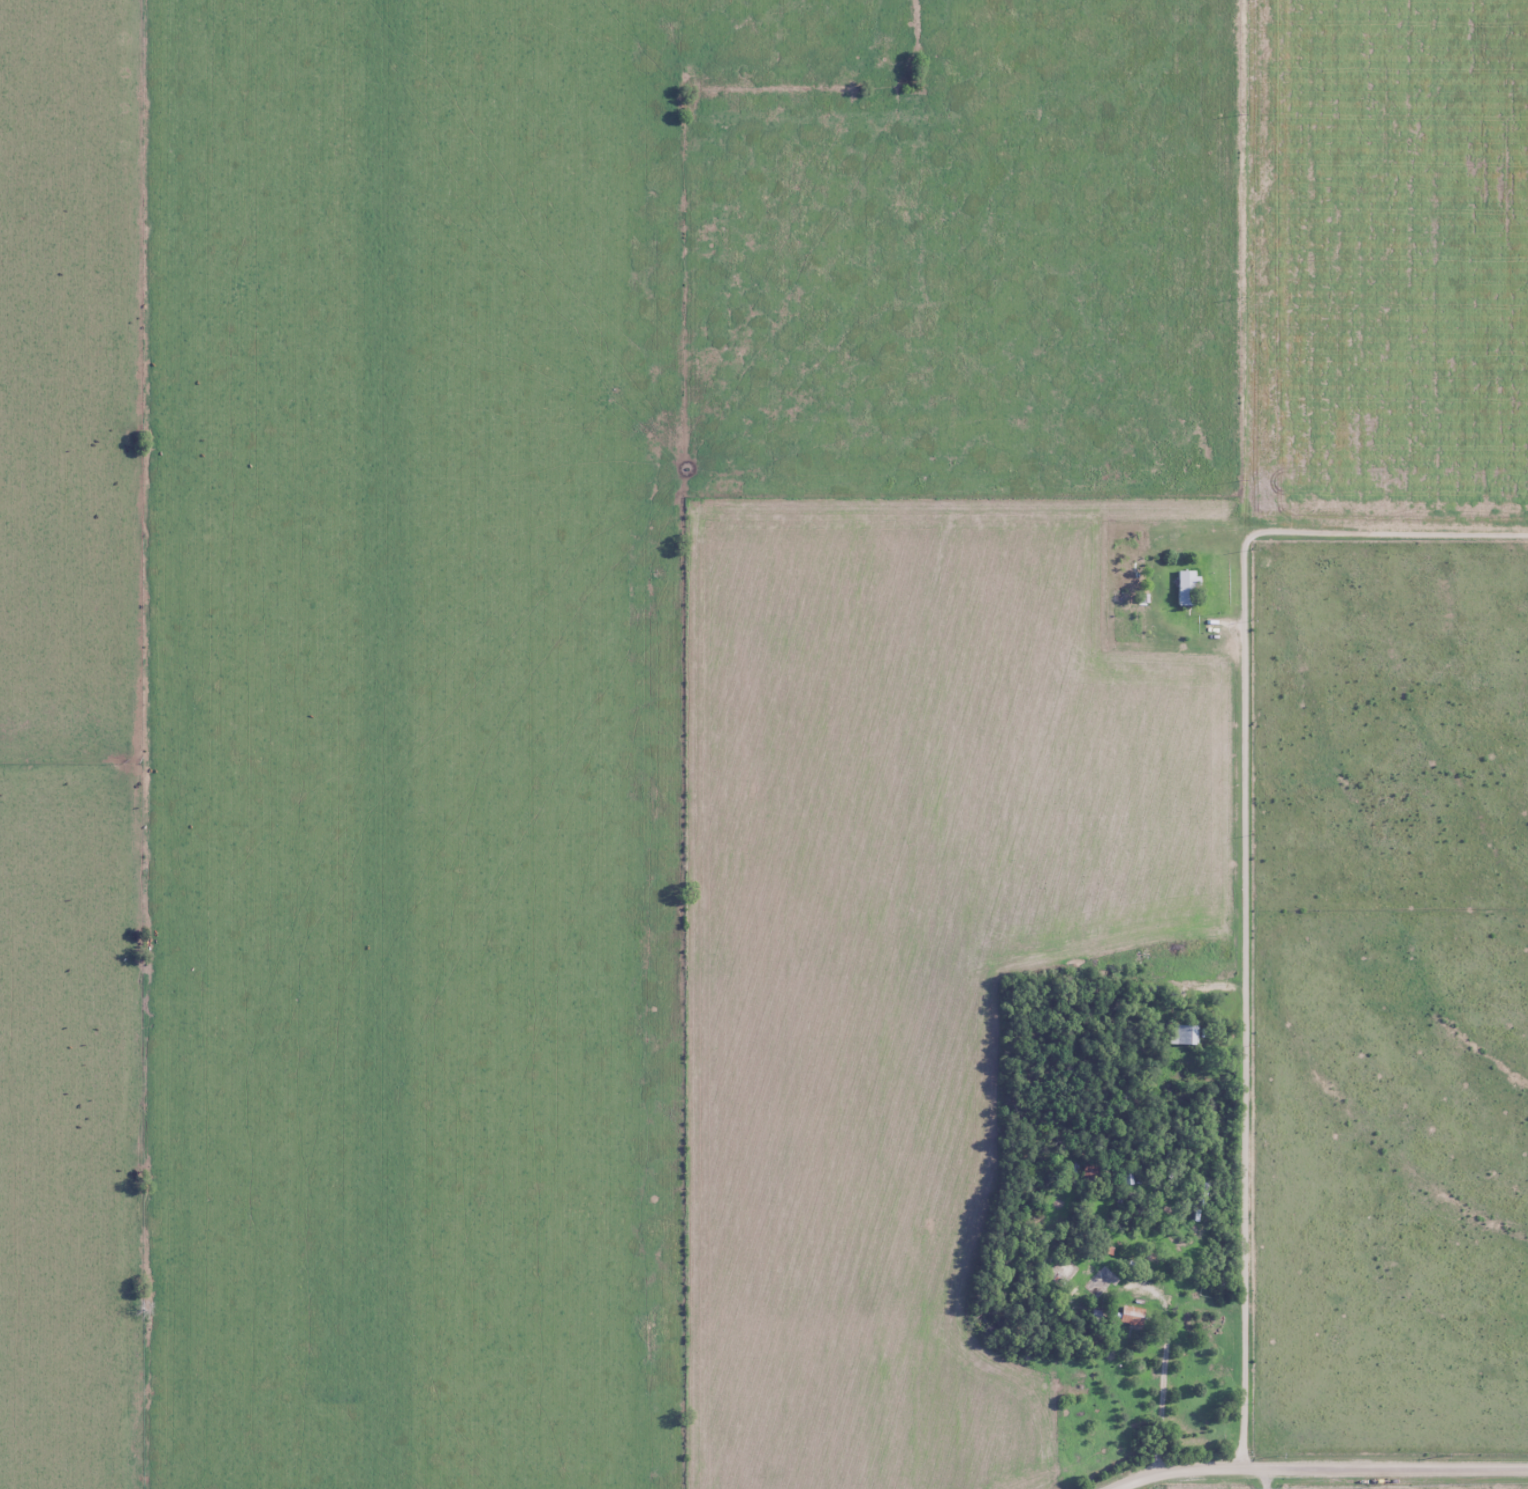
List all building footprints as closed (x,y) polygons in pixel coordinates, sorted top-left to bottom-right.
[(1179,572),(1179,607),(1198,607),(1198,572),(1179,572)] [(1168,1025),(1168,1045),(1197,1045),(1197,1025),(1168,1025)] [(1145,1310),(1123,1307),(1121,1324),(1143,1327),(1145,1310)]
